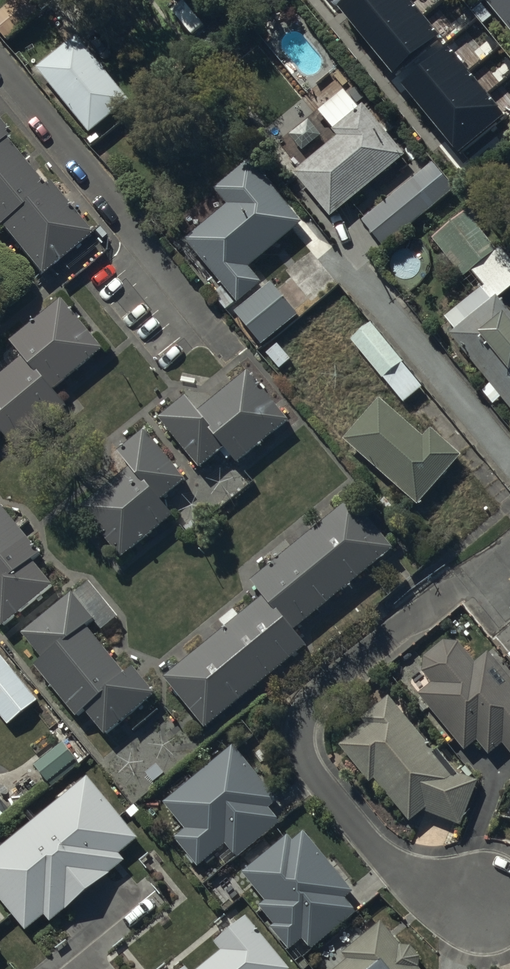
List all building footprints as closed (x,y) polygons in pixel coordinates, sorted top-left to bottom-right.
[(42,8),(34,0),(10,0),(0,9),(0,32),(7,39),(42,8)] [(341,25),(404,102),(453,62),(402,0),(382,0),(370,10),(365,5),(341,25)] [(496,12),(509,29),(509,0),(484,0),(474,8),(485,22),(496,12)] [(76,34),(37,66),(89,131),(129,100),(76,34)] [(389,117),(380,123),(363,103),(358,108),(342,89),(318,109),(334,128),(333,129),(338,135),(294,171),(330,215),(404,154),(386,132),(396,125),(389,117)] [(37,274),(89,232),(48,181),(40,188),(0,138),(0,228),(37,274)] [(303,221),(250,158),(215,187),(227,202),(185,238),(222,283),(212,292),(227,309),(262,280),(250,266),(303,221)] [(454,188),(432,162),(363,219),(385,245),(454,188)] [(497,300),(509,290),(509,261),(469,210),(434,238),(463,275),(472,268),(478,276),(470,282),(476,290),(483,289),(494,303),(497,300)] [(298,312),(271,281),(236,313),(263,343),(298,312)] [(483,289),(444,321),(453,333),(448,337),(490,387),(482,393),(493,407),(501,401),(509,412),(509,316),(497,300),(494,303),(483,289)] [(1,430),(16,448),(65,407),(52,391),(103,347),(60,296),(10,339),(22,354),(0,373),(0,431),(1,430)] [(370,323),(351,339),(403,402),(423,387),(370,323)] [(288,418),(248,369),(199,410),(187,395),(159,419),(199,467),(224,446),(237,461),(288,418)] [(379,397),(343,437),(416,502),(461,452),(432,426),(423,436),(379,397)] [(117,450),(130,466),(80,506),(121,557),(173,516),(167,508),(171,504),(165,495),(186,478),(145,428),(117,450)] [(251,580),(263,594),(164,675),(207,726),(306,644),(293,629),(393,546),(352,496),(251,580)] [(3,624),(53,583),(32,558),(40,551),(0,503),(0,620),(3,624)] [(74,593),(73,591),(21,632),(41,656),(33,662),(75,715),(85,708),(105,733),(156,693),(134,665),(125,672),(86,624),(91,620),(99,631),(118,616),(90,581),(74,593)] [(488,649),(474,660),(459,641),(442,639),(422,656),(422,671),(431,682),(417,693),(463,749),(477,738),(488,752),(501,741),(509,753),(509,677),(488,649)] [(0,655),(0,715),(8,724),(37,700),(0,655)] [(369,782),(374,779),(408,820),(422,808),(460,823),(477,781),(457,773),(436,749),(435,750),(409,720),(415,715),(405,703),(400,708),(387,692),(357,718),(361,723),(337,744),(369,782)] [(79,764),(63,742),(34,764),(50,786),(79,764)] [(276,798),(234,745),(163,801),(185,828),(174,837),(197,865),(226,841),(236,853),(277,821),(266,806),(276,798)] [(86,775),(0,848),(0,899),(25,928),(43,913),(50,921),(124,859),(119,853),(138,837),(86,775)] [(352,890),(303,830),(291,840),(287,835),(243,871),(266,900),(259,905),(274,923),(271,926),(290,950),(304,938),(311,947),(355,911),(344,897),(352,890)] [(289,968),(246,915),(214,941),(221,950),(198,968),(288,968),(289,968)] [(380,921),(342,952),(347,959),(334,968),(421,968),(419,966),(420,956),(411,945),(398,944),(380,921)]
